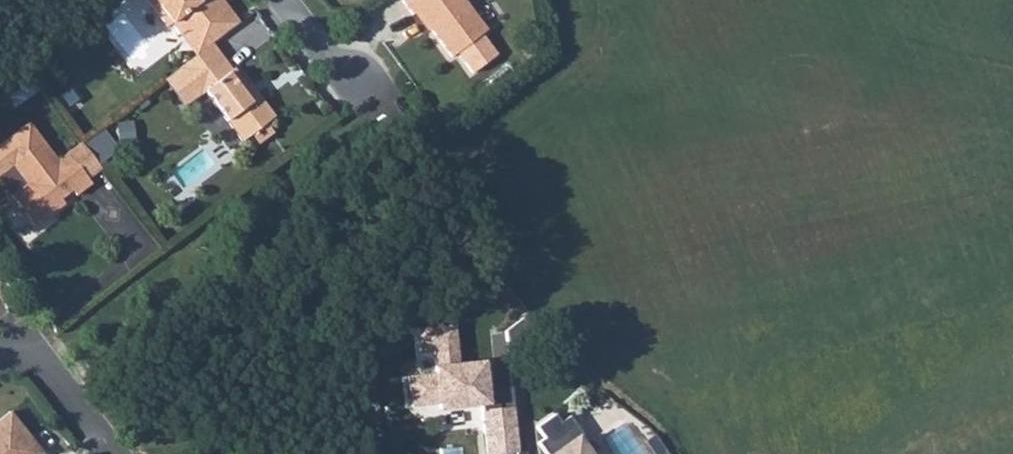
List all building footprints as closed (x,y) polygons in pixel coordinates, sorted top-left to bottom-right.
[(241,25),(222,0),(203,0),(201,1),(200,0),(152,0),(172,27),(175,25),(183,36),(192,36),(197,33),(209,49),(214,45),(241,25)] [(400,3),(411,18),(417,13),(451,59),(455,56),(470,76),(494,58),(479,38),(486,32),(463,0),(405,0),(400,3)] [(192,36),(184,43),(196,58),(209,49),(197,33),(192,36)] [(196,58),(166,80),(185,108),(205,94),(242,144),(253,137),(259,145),(274,134),(267,125),(275,119),(252,87),(249,89),(236,71),(233,73),(214,45),(209,49),(196,58)] [(103,170),(84,143),(58,161),(29,122),(0,145),(0,173),(12,164),(27,185),(14,196),(36,228),(54,214),(53,207),(63,200),(72,192),(75,196),(92,186),(89,180),(103,170)] [(68,205),(63,200),(53,207),(54,214),(68,205)] [(521,322),(505,334),(507,355),(532,335),(521,322)] [(438,376),(425,378),(428,407),(440,406),(440,410),(476,407),(475,402),(482,401),(488,453),(517,451),(513,409),(498,411),(496,389),(484,390),(482,366),(459,369),(458,352),(436,355),(438,376)] [(428,407),(425,378),(402,380),(410,409),(428,407)] [(576,437),(581,433),(568,415),(559,421),(553,413),(534,426),(542,437),(536,442),(545,453),(588,453),(576,437)] [(10,414),(0,422),(0,453),(40,453),(10,414)]
